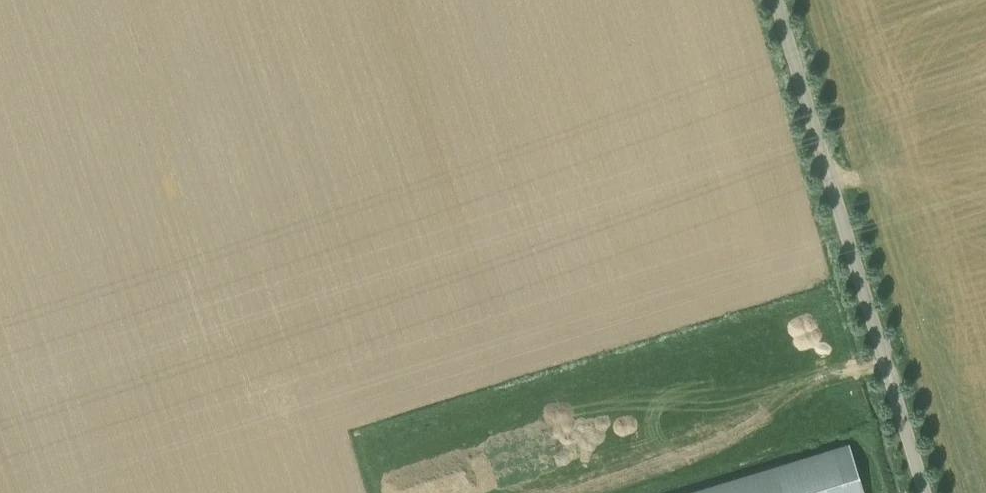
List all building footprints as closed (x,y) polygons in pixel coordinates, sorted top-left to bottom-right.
[(846,442),(676,492),(861,492),(846,442)]
